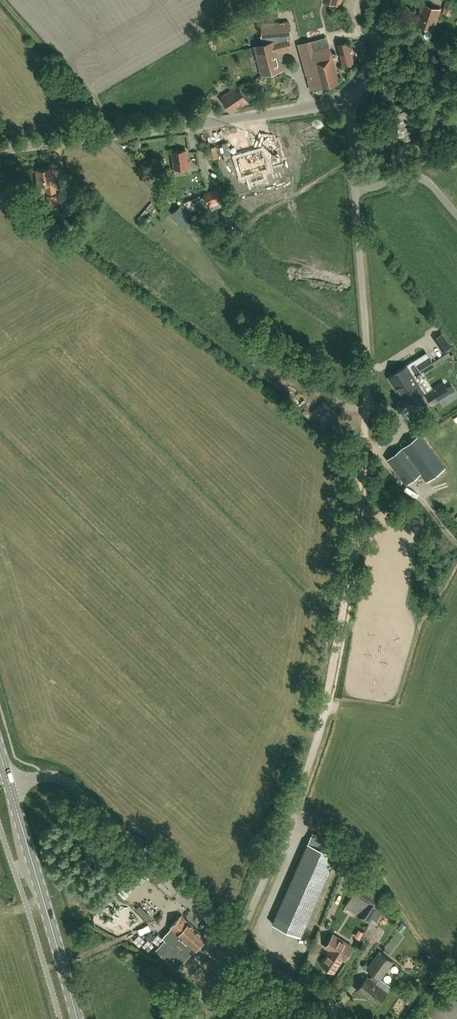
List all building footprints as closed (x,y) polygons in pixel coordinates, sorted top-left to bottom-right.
[(433,28),(439,8),(423,3),(417,23),(433,28)] [(265,52),(257,55),(262,74),(281,68),(276,50),(283,48),(291,46),(289,39),(288,39),(281,41),(274,43),(274,41),(263,44),(265,52)] [(311,89),(338,81),(329,45),(315,49),(312,40),(298,44),(311,89)] [(343,65),(353,62),(348,41),(337,44),(343,65)] [(405,86),(409,76),(401,73),(397,83),(405,86)] [(231,113),(248,102),(238,85),(221,97),(231,113)] [(92,112),(88,103),(81,106),(85,115),(92,112)] [(186,166),(190,166),(189,160),(187,160),(186,149),(172,151),(174,168),(175,174),(187,173),(186,166)] [(263,178),(261,170),(268,168),(266,162),(264,157),(262,150),(254,152),(246,155),(237,157),(243,176),(249,174),(252,181),(263,178)] [(202,168),(209,167),(208,157),(200,158),(202,168)] [(48,191),(56,190),(53,173),(52,173),(51,167),(36,169),(38,184),(46,183),(48,191)] [(194,199),(201,215),(202,215),(203,218),(209,216),(207,212),(224,205),(222,199),(216,187),(203,193),(204,195),(194,199)] [(46,195),(48,208),(59,206),(57,194),(46,195)] [(62,214),(72,213),(70,201),(60,202),(62,214)] [(183,204),(177,208),(174,211),(189,227),(192,224),(194,227),(200,222),(183,204)] [(396,390),(416,377),(435,365),(428,355),(417,363),(415,360),(388,377),(396,390)] [(416,377),(396,390),(405,404),(425,391),(416,377)] [(448,380),(445,382),(444,380),(425,392),(432,405),(452,393),(451,391),(454,389),(448,380)] [(426,480),(444,466),(420,434),(387,459),(400,475),(406,483),(420,472),(426,480)] [(371,783),(367,791),(375,795),(379,787),(371,783)] [(307,920),(340,845),(312,833),(279,908),(272,923),(300,936),(307,920)] [(132,894),(146,879),(136,870),(122,884),(132,894)] [(383,898),(375,894),(379,887),(363,877),(359,883),(352,893),(353,894),(345,906),(358,914),(368,920),(383,898)] [(170,941),(168,943),(164,940),(156,949),(162,955),(177,969),(194,950),(205,939),(205,936),(182,915),(170,927),(177,933),(178,934),(183,939),(180,942),(179,940),(175,944),(173,941),(172,942),(170,941)] [(380,941),(386,929),(379,926),(373,938),(380,941)] [(326,947),(330,949),(321,963),(334,971),(342,959),(344,960),(352,946),(333,934),(326,947)] [(393,950),(404,943),(399,937),(389,943),(393,950)] [(380,978),(393,961),(380,951),(367,969),(374,974),(370,979),(367,976),(357,989),(370,999),(370,1000),(377,1005),(387,992),(376,983),(380,978)]
